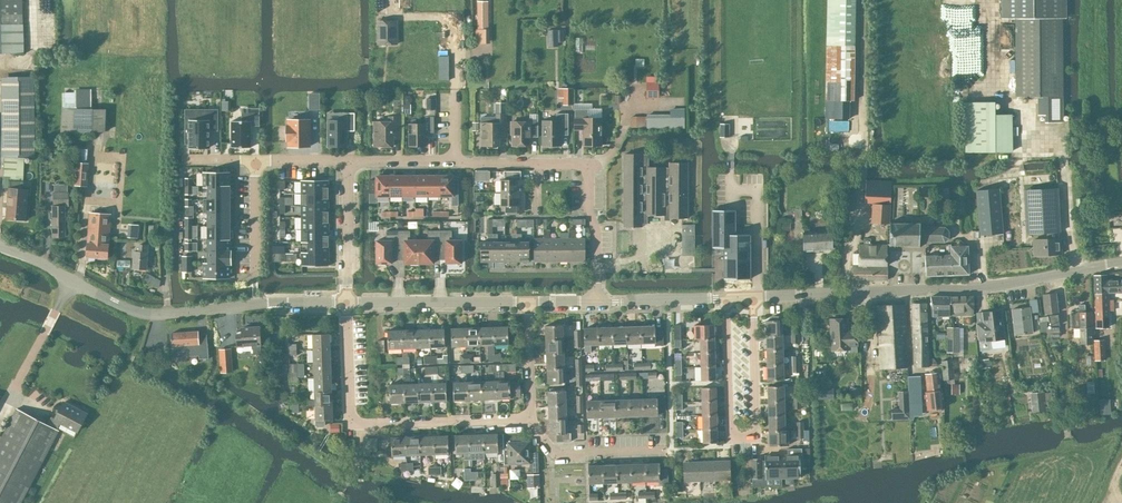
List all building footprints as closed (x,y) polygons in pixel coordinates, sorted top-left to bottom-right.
[(23,0),(0,0),(2,53),(24,53),(23,0)] [(825,100),(826,100),(853,101),(854,100),(855,46),(856,0),(827,0),(826,45),(825,100)] [(1001,18),(1067,17),(1067,0),(1001,0),(1001,18)] [(1038,114),(1047,115),(1047,122),(1063,122),(1062,18),(1016,18),(1016,97),(1038,96),(1038,114)] [(378,44),(396,43),(396,20),(377,20),(378,44)] [(475,42),(488,42),(488,29),(475,29),(475,42)] [(548,30),(549,47),(558,46),(557,30),(548,30)] [(34,81),(2,81),(1,155),(34,155),(34,81)] [(573,88),(563,88),(563,105),(573,105),(573,88)] [(63,108),(63,131),(104,131),(104,109),(99,108),(99,90),(78,90),(77,108),(63,108)] [(320,93),(309,93),(309,109),(320,109),(320,93)] [(402,105),(402,99),(394,99),(394,113),(402,113),(402,105)] [(411,105),(402,105),(402,113),(402,114),(411,114),(411,105)] [(250,121),(232,121),(232,147),(251,148),(251,125),(259,125),(259,109),(250,109),(250,121)] [(582,145),(601,145),(601,118),(588,118),(588,109),(574,109),(574,130),(582,130),(582,145)] [(190,132),(185,132),(185,144),(190,144),(190,147),(209,147),(209,131),(218,131),(218,110),(209,110),(209,120),(189,120),(190,132)] [(328,146),(346,146),(346,131),(354,131),(354,113),(345,113),(345,120),(328,120),(328,146)] [(561,131),(568,131),(568,113),(556,113),(556,121),(542,121),(542,145),(561,145),(561,131)] [(499,139),(507,139),(506,114),(496,114),(496,123),(481,123),(481,145),(499,145),(499,139)] [(994,114),(965,115),(965,151),(996,151),(1013,151),(1012,114),(994,114)] [(392,139),(400,139),(400,116),(389,116),(389,121),(373,121),(374,132),(372,133),(372,137),(374,139),(374,146),(393,146),(392,139)] [(424,116),(424,123),(424,132),(425,132),(433,132),(433,116),(424,116)] [(643,116),(631,116),(631,127),(643,127),(643,116)] [(530,137),(538,137),(538,119),(528,119),(528,122),(511,122),(511,135),(512,135),(512,145),(530,145),(530,137)] [(309,146),(309,120),(288,120),(288,125),(286,125),(286,141),(288,141),(288,147),(309,146)] [(424,132),(424,123),(408,123),(409,145),(425,145),(425,132),(424,132)] [(720,123),(720,137),(729,137),(729,124),(720,123)] [(74,185),(87,186),(89,163),(87,163),(88,149),(77,148),(74,185)] [(687,218),(687,162),(669,162),(669,167),(648,167),(648,154),(624,154),(624,226),(642,226),(642,224),(647,224),(647,215),(664,215),(664,220),(670,220),(670,218),(687,218)] [(23,156),(5,155),(3,186),(22,186),(23,156)] [(500,193),(524,192),(524,180),(521,180),(520,171),(504,171),(504,180),(500,180),(500,193)] [(207,186),(229,186),(229,173),(203,173),(203,187),(207,187),(207,186)] [(375,196),(389,196),(389,176),(375,176),(375,177),(376,177),(376,180),(368,180),(368,193),(376,193),(376,195),(375,195),(375,196)] [(389,196),(402,195),(402,176),(389,176),(389,196)] [(402,195),(415,195),(415,176),(402,176),(402,195)] [(415,195),(427,195),(427,176),(415,176),(415,195)] [(440,195),(440,176),(427,176),(427,195),(440,195)] [(440,176),(440,195),(454,195),(453,195),(453,176),(454,176),(440,176)] [(300,193),(307,193),(328,193),(328,180),(300,180),(300,193)] [(866,180),(865,202),(890,203),(891,203),(891,185),(891,181),(866,180)] [(8,186),(7,219),(26,219),(27,190),(22,190),(22,186),(8,186)] [(229,199),(229,186),(207,186),(207,187),(207,199),(229,199)] [(980,235),(1003,233),(999,188),(976,190),(980,235)] [(1038,200),(1024,201),(1026,233),(1047,232),(1047,239),(1033,240),(1034,255),(1061,254),(1060,238),(1059,221),(1054,222),(1053,201),(1057,200),(1057,188),(1046,189),(1038,189),(1038,200)] [(524,205),(524,192),(500,193),(500,205),(505,205),(505,212),(520,212),(520,205),(524,205)] [(65,206),(68,206),(68,193),(53,193),(54,206),(52,206),(52,237),(65,236),(65,206)] [(307,205),(328,205),(328,193),(307,193),(307,205)] [(207,199),(203,199),(203,213),(207,213),(207,212),(229,212),(229,199),(207,199)] [(300,205),(300,217),(328,217),(328,205),(307,205),(300,205)] [(873,205),(872,222),(889,223),(889,220),(890,205),(873,205)] [(725,279),(751,279),(751,234),(735,234),(736,210),(713,210),(713,248),(725,248),(725,279)] [(107,258),(110,214),(90,212),(87,256),(107,258)] [(207,225),(229,225),(229,212),(207,212),(207,213),(207,225)] [(300,217),(300,229),(328,229),(328,217),(300,217)] [(782,223),(782,231),(791,231),(790,223),(782,223)] [(887,243),(887,245),(889,245),(889,246),(890,246),(890,245),(896,245),(896,246),(897,246),(897,245),(903,245),(903,247),(904,247),(904,245),(910,245),(910,247),(912,247),(912,245),(917,245),(917,247),(919,247),(919,240),(944,241),(948,237),(948,230),(945,226),(920,225),(920,223),(889,223),(889,243),(887,243)] [(132,224),(131,238),(138,238),(139,225),(132,224)] [(692,224),(682,225),(682,236),(695,236),(694,224),(692,224)] [(149,239),(158,239),(158,225),(149,225),(149,239)] [(229,238),(229,225),(207,225),(207,238),(229,238)] [(300,229),(300,241),(307,241),(328,241),(328,229),(300,229)] [(398,257),(397,230),(385,231),(386,241),(376,241),(376,262),(376,263),(392,263),(392,262),(391,262),(391,258),(398,257)] [(404,263),(418,263),(418,240),(409,240),(409,230),(397,230),(398,257),(404,257),(404,262),(403,262),(404,263)] [(439,257),(439,230),(427,230),(427,240),(418,240),(418,263),(434,263),(433,262),(433,257),(439,257)] [(451,230),(439,230),(439,257),(446,257),(446,262),(445,262),(445,263),(461,263),(461,262),(461,241),(461,240),(451,240),(451,230)] [(804,251),(832,249),(831,231),(803,233),(804,251)] [(480,242),(480,262),(492,262),(492,234),(488,234),(488,242),(480,242)] [(505,262),(504,242),(497,242),(497,234),(492,234),(492,262),(505,262)] [(504,242),(505,262),(517,262),(517,234),(511,234),(512,242),(504,242)] [(521,234),(517,234),(517,262),(529,262),(529,242),(521,242),(521,234)] [(533,262),(547,261),(546,234),(543,234),(543,238),(533,238),(533,262)] [(560,261),(559,238),(550,238),(550,234),(546,234),(547,261),(560,261)] [(572,261),(572,234),(569,234),(569,238),(559,238),(560,261),(572,261)] [(572,234),(572,261),(585,261),(585,238),(575,238),(575,234),(572,234)] [(229,251),(229,250),(229,249),(229,238),(207,238),(207,251),(228,251),(229,251)] [(858,244),(858,251),(862,251),(862,252),(869,253),(869,256),(878,256),(878,265),(887,265),(886,244),(871,244),(871,238),(864,238),(864,244),(858,244)] [(307,253),(328,253),(328,241),(307,241),(307,253)] [(147,269),(148,245),(139,245),(139,252),(133,251),(132,268),(147,269)] [(967,245),(950,246),(951,255),(951,275),(968,274),(967,245)] [(228,251),(207,251),(207,263),(207,264),(230,264),(230,265),(231,265),(230,250),(229,250),(229,251),(228,251)] [(866,265),(878,265),(878,256),(869,256),(869,253),(862,252),(862,251),(858,251),(858,265),(862,265),(862,266),(852,266),(852,280),(887,280),(887,267),(866,267),(866,265)] [(285,253),(279,253),(279,261),(292,261),(292,253),(285,253)] [(301,265),(328,265),(328,253),(307,253),(300,253),(301,265)] [(936,255),(925,255),(925,273),(926,275),(937,275),(941,275),(951,275),(951,255),(948,255),(940,255),(936,255)] [(230,278),(230,265),(230,264),(207,264),(207,263),(203,263),(203,278),(230,278)] [(1106,275),(1094,276),(1095,294),(1107,293),(1107,292),(1117,292),(1117,280),(1106,280),(1106,275)] [(1045,314),(1057,313),(1055,293),(1043,295),(1045,314)] [(1107,293),(1095,294),(1095,318),(1096,327),(1098,327),(1108,327),(1108,323),(1107,311),(1107,300),(1107,293)] [(972,295),(950,296),(951,315),(972,315),(972,295)] [(950,296),(931,296),(931,316),(951,315),(950,296)] [(913,334),(927,334),(926,332),(929,332),(929,328),(926,328),(926,303),(912,303),(913,334)] [(881,368),(907,367),(904,305),(877,306),(881,368)] [(1080,343),(1092,343),(1091,311),(1085,311),(1085,305),(1079,305),(1079,312),(1070,312),(1071,328),(1079,328),(1080,343)] [(1015,335),(1032,333),(1029,307),(1012,309),(1015,335)] [(978,342),(1003,339),(1001,325),(1000,325),(998,311),(981,313),(983,323),(975,324),(978,342)] [(1050,326),(1058,325),(1057,314),(1049,315),(1050,326)] [(772,320),(766,320),(766,336),(781,335),(781,325),(785,325),(785,316),(772,316),(772,320)] [(847,319),(829,320),(831,350),(848,349),(848,353),(857,353),(856,330),(847,331),(847,319)] [(700,339),(714,338),(713,324),(694,325),(695,339),(700,339)] [(546,340),(563,339),(562,325),(545,326),(546,340)] [(655,326),(640,327),(641,343),(655,342),(655,345),(663,345),(663,331),(655,331),(655,326)] [(242,334),(236,334),(237,347),(253,346),(253,354),(261,354),(260,345),(259,327),(242,328),(242,334)] [(472,346),(480,345),(479,327),(465,328),(466,346),(466,350),(472,349),(472,346)] [(480,345),(494,345),(493,327),(479,327),(480,345)] [(508,327),(493,327),(494,345),(508,345),(508,327)] [(613,344),(627,343),(626,327),(612,328),(613,344)] [(627,343),(641,343),(640,327),(626,327),(627,343)] [(466,346),(465,328),(451,328),(451,346),(466,346)] [(598,344),(598,328),(583,329),(584,352),(591,352),(591,344),(598,344)] [(598,328),(598,344),(613,344),(612,328),(598,328)] [(416,348),(430,347),(429,329),(415,330),(416,348)] [(429,329),(430,347),(444,347),(444,329),(429,329)] [(388,349),(402,348),(401,330),(387,331),(388,349)] [(402,348),(416,348),(415,330),(401,330),(402,348)] [(199,359),(208,358),(207,343),(198,343),(197,331),(171,333),(172,346),(175,346),(175,355),(198,353),(199,359)] [(313,349),(330,348),(329,334),(313,334),(313,349)] [(927,334),(913,334),(913,346),(918,346),(918,357),(927,357),(927,334)] [(782,350),(782,335),(781,335),(766,336),(767,350),(782,350)] [(714,352),(714,338),(700,339),(700,353),(714,352)] [(547,354),(563,354),(563,339),(546,340),(547,354)] [(1094,355),(1095,360),(1106,360),(1104,340),(1093,340),(1094,355)] [(918,346),(913,346),(914,366),(919,366),(927,366),(927,357),(918,357),(918,346)] [(330,362),(330,348),(313,349),(314,363),(330,362)] [(232,371),(230,349),(219,350),(220,372),(232,371)] [(783,365),(782,350),(767,350),(767,365),(783,365)] [(715,366),(714,352),(700,353),(701,366),(715,366)] [(547,368),(564,368),(563,354),(547,354),(547,368)] [(1095,365),(1095,360),(1094,355),(1085,356),(1086,365),(1095,365)] [(952,359),(948,360),(941,360),(944,385),(954,384),(952,359)] [(989,359),(980,359),(981,369),(990,368),(989,359)] [(331,376),(330,362),(314,363),(314,377),(331,376)] [(289,378),(298,377),(297,364),(289,364),(289,378)] [(510,396),(520,395),(520,381),(509,382),(509,381),(503,381),(503,371),(515,371),(515,364),(494,364),(495,368),(495,372),(495,381),(496,399),(510,398),(510,396)] [(783,380),(783,365),(767,365),(768,380),(783,380)] [(715,366),(701,366),(701,380),(715,380),(715,366)] [(564,382),(564,368),(547,368),(548,383),(564,382)] [(925,374),(927,392),(925,392),(926,410),(943,408),(941,390),(939,391),(937,373),(925,374)] [(403,375),(404,384),(404,402),(418,402),(417,384),(410,384),(410,375),(403,375)] [(331,391),(331,376),(314,377),(315,391),(331,391)] [(495,381),(481,382),(482,400),(496,399),(495,381)] [(467,382),(453,383),(454,401),(468,400),(467,382)] [(481,382),(467,382),(468,400),(482,400),(481,382)] [(418,402),(432,401),(431,383),(417,384),(418,402)] [(431,383),(432,401),(446,401),(446,383),(431,383)] [(404,402),(404,384),(389,385),(390,403),(404,402)] [(768,401),(784,401),(783,386),(768,386),(768,401)] [(701,387),(701,401),(716,401),(716,387),(701,387)] [(860,387),(850,388),(850,397),(860,397),(860,387)] [(834,399),(833,389),(814,389),(814,399),(834,399)] [(548,405),(565,405),(565,390),(548,391),(548,405)] [(331,391),(315,391),(315,399),(307,399),(307,406),(315,406),(332,405),(331,391)] [(902,391),(898,391),(898,402),(908,402),(908,391),(902,391)] [(1030,393),(1032,412),(1046,410),(1046,404),(1053,403),(1052,392),(1045,393),(1044,391),(1030,393)] [(657,399),(642,399),(643,416),(657,415),(657,410),(665,409),(665,395),(657,395),(657,399)] [(629,416),(643,416),(642,399),(628,400),(629,416)] [(601,417),(615,417),(614,400),(600,401),(601,417)] [(615,417),(629,416),(628,400),(614,400),(615,417)] [(54,418),(61,421),(78,430),(87,413),(63,401),(54,418)] [(601,417),(600,401),(586,401),(586,417),(601,417)] [(701,401),(702,415),(716,415),(716,401),(701,401)] [(784,401),(768,401),(769,416),(784,416),(784,401)] [(332,419),(332,405),(315,406),(315,425),(317,426),(323,426),(324,424),(324,420),(332,419)] [(549,420),(566,419),(565,405),(548,405),(549,420)] [(54,418),(51,417),(47,423),(17,407),(0,439),(0,502),(20,502),(59,429),(57,428),(61,421),(54,418)] [(898,410),(889,410),(889,419),(909,419),(908,410),(898,410)] [(702,415),(702,429),(717,428),(716,415),(702,415)] [(784,416),(769,416),(769,431),(784,430),(784,416)] [(566,433),(566,419),(549,420),(550,434),(556,434),(556,442),(571,441),(570,433),(566,433)] [(340,424),(331,424),(331,432),(340,432),(340,424)] [(717,428),(702,429),(702,443),(717,443),(717,428)] [(784,430),(769,431),(769,446),(787,445),(787,430),(784,430)] [(530,472),(538,472),(537,452),(530,453),(529,445),(520,446),(520,433),(502,434),(504,464),(529,463),(530,472)] [(484,452),(483,434),(469,435),(470,453),(484,452)] [(497,434),(483,434),(484,452),(498,452),(497,434)] [(455,453),(470,453),(469,435),(454,435),(455,453)] [(420,454),(434,454),(433,436),(419,437),(420,454)] [(433,436),(434,454),(448,453),(448,436),(433,436)] [(386,455),(406,455),(405,437),(391,438),(391,446),(385,446),(386,455)] [(406,455),(420,454),(419,437),(405,437),(406,455)] [(363,456),(371,456),(371,451),(377,451),(377,447),(363,447),(363,456)] [(789,455),(781,455),(781,472),(800,471),(800,463),(803,463),(802,448),(789,448),(789,455)] [(761,458),(752,458),(753,478),(762,478),(762,476),(765,476),(765,478),(766,478),(781,477),(781,472),(781,455),(766,456),(766,455),(765,455),(765,461),(761,461),(761,458)] [(730,461),(714,462),(715,480),(730,479),(730,461)] [(699,481),(698,462),(683,463),(683,481),(699,481)] [(715,480),(714,462),(698,462),(699,481),(715,480)] [(406,463),(406,471),(414,471),(414,463),(406,463)] [(659,463),(645,464),(645,481),(659,481),(659,483),(668,483),(667,468),(659,468),(659,463)] [(617,482),(631,482),(631,464),(617,465),(617,482)] [(631,482),(645,481),(645,464),(631,464),(631,482)] [(588,483),(603,483),(602,465),(588,466),(588,483)] [(603,483),(617,482),(617,465),(602,465),(603,483)] [(520,469),(510,470),(511,480),(520,479),(520,469)] [(500,486),(500,473),(499,473),(492,473),(492,487),(500,486)] [(527,475),(527,488),(540,487),(540,474),(527,475)]
